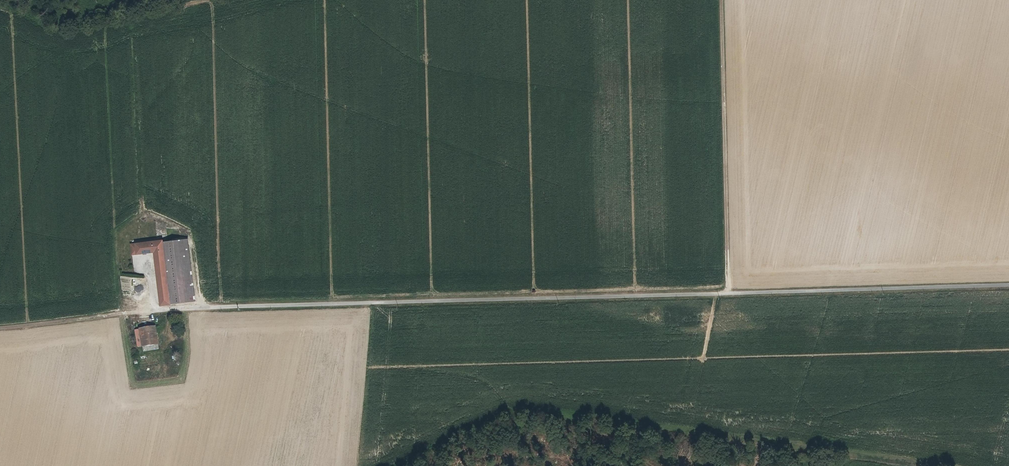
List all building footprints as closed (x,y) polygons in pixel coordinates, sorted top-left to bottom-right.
[(145,216),(147,238),(157,236),(154,215),(145,216)] [(161,301),(172,300),(167,261),(164,237),(164,236),(157,236),(147,238),(142,238),(141,234),(121,237),(122,246),(124,245),(137,244),(138,251),(155,249),(161,301)] [(188,235),(164,237),(167,261),(176,260),(181,299),(196,298),(188,235)] [(176,260),(167,261),(172,300),(174,300),(181,299),(176,260)] [(135,285),(134,291),(141,293),(143,286),(135,285)] [(144,343),(156,342),(154,331),(158,330),(157,324),(142,326),(143,335),(144,343)]
